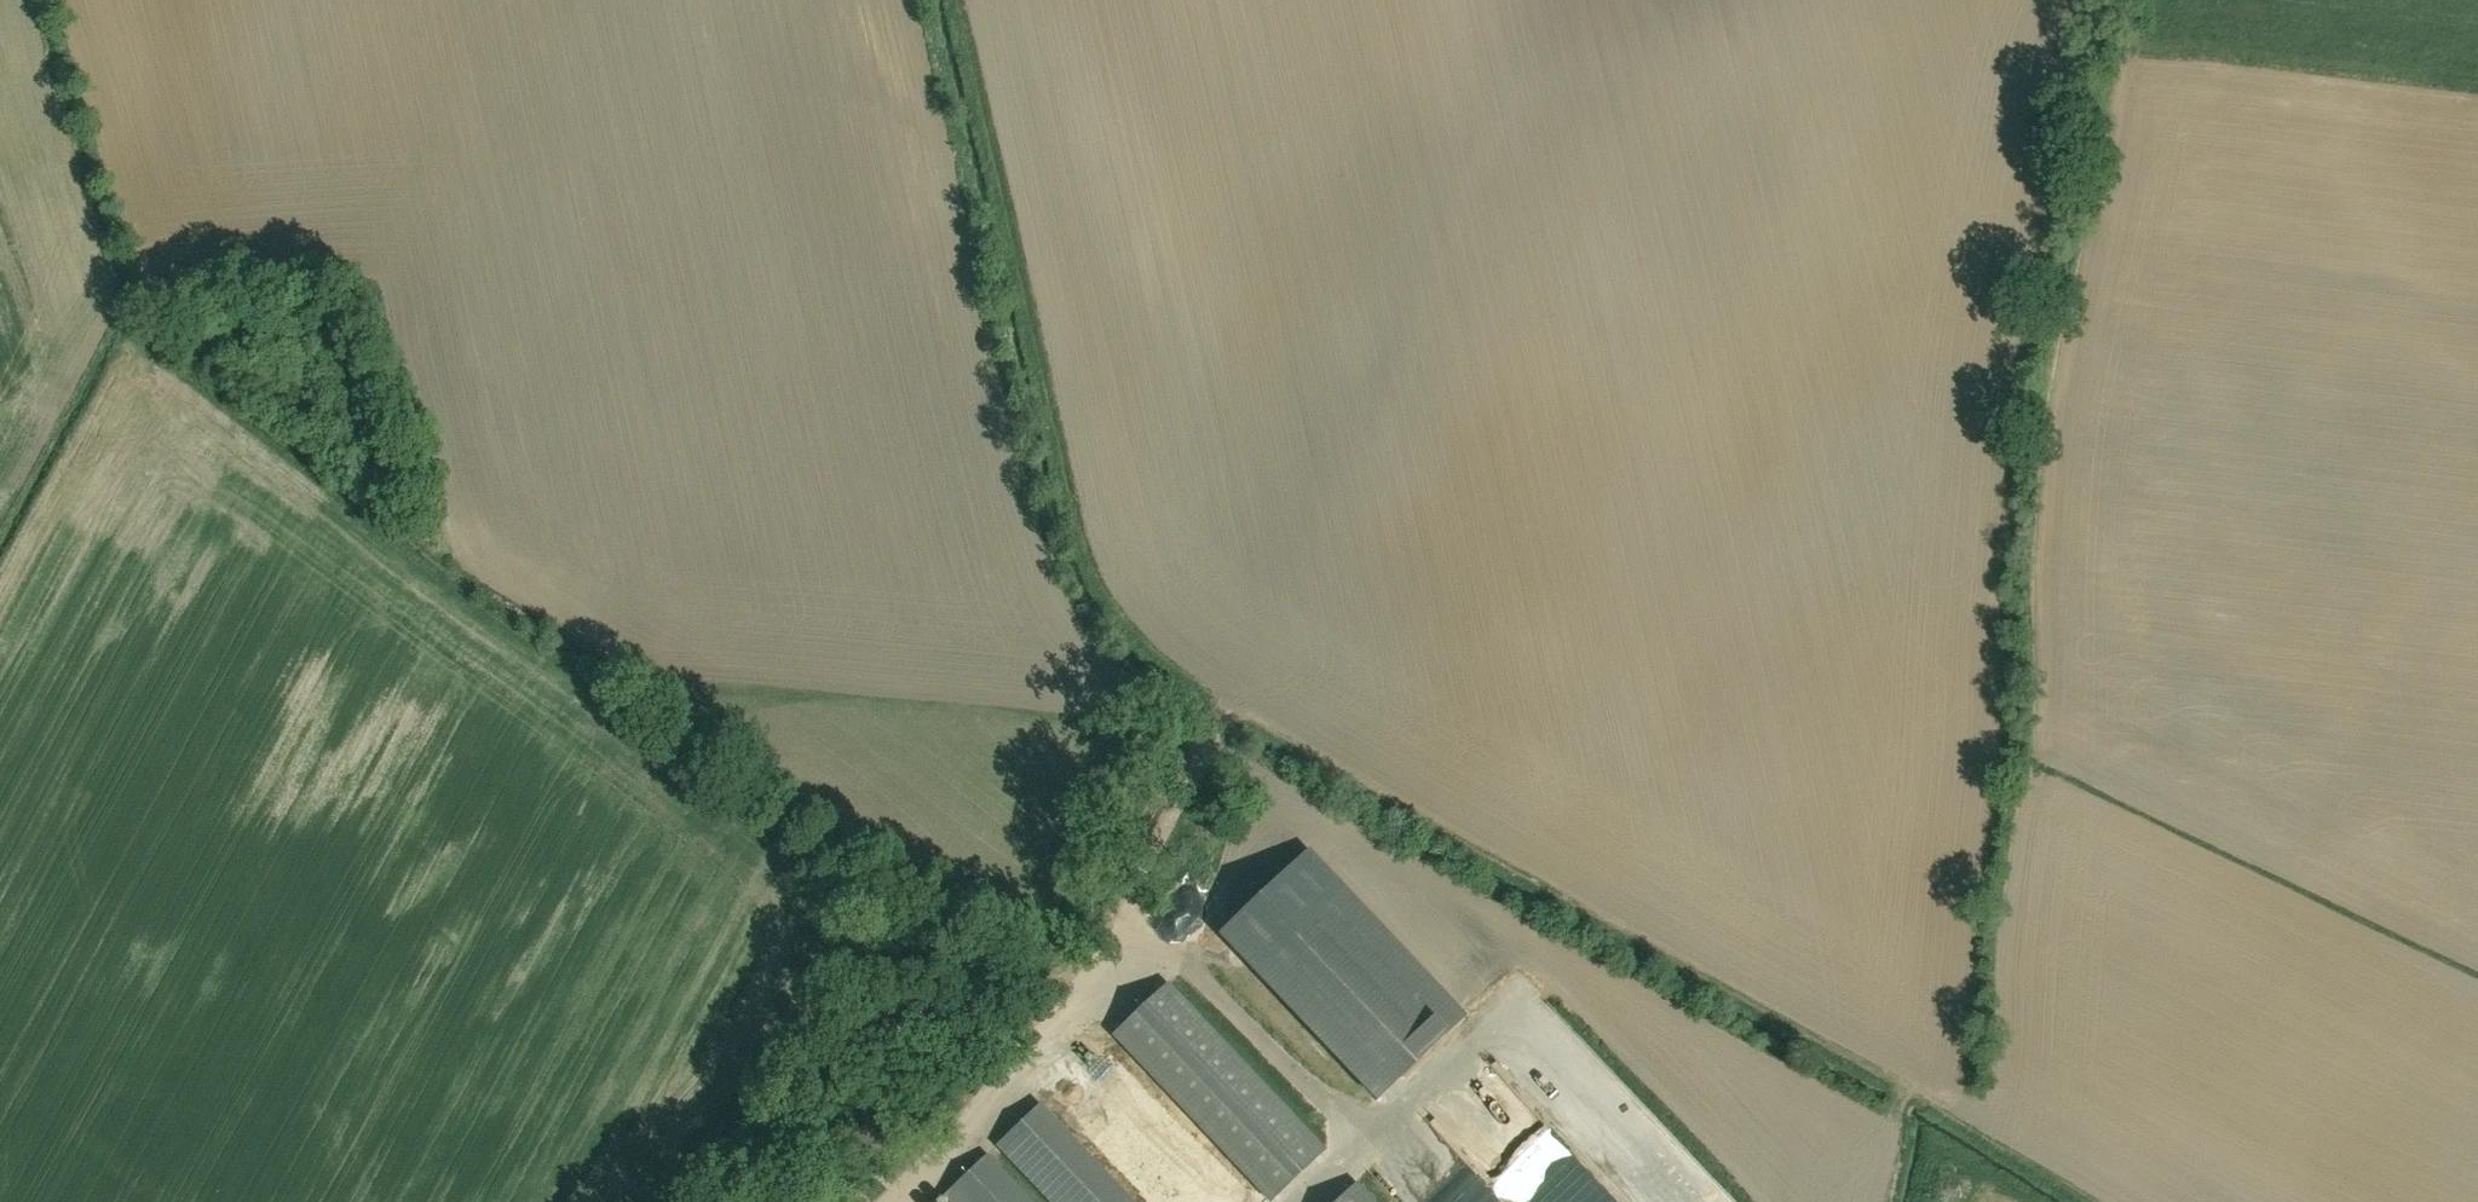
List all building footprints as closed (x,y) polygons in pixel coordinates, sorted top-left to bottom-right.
[(1309,854),(1221,936),(1378,1103),(1466,1020),(1309,854)] [(1168,985),(1113,1036),(1268,1201),(1272,1201),(1325,1153),(1168,985)] [(1039,1106),(997,1146),(1050,1201),(1130,1201),(1039,1106)] [(987,1156),(944,1196),(950,1201),(1030,1201),(987,1156)] [(1356,1186),(1339,1201),(1371,1201),(1356,1186)]
